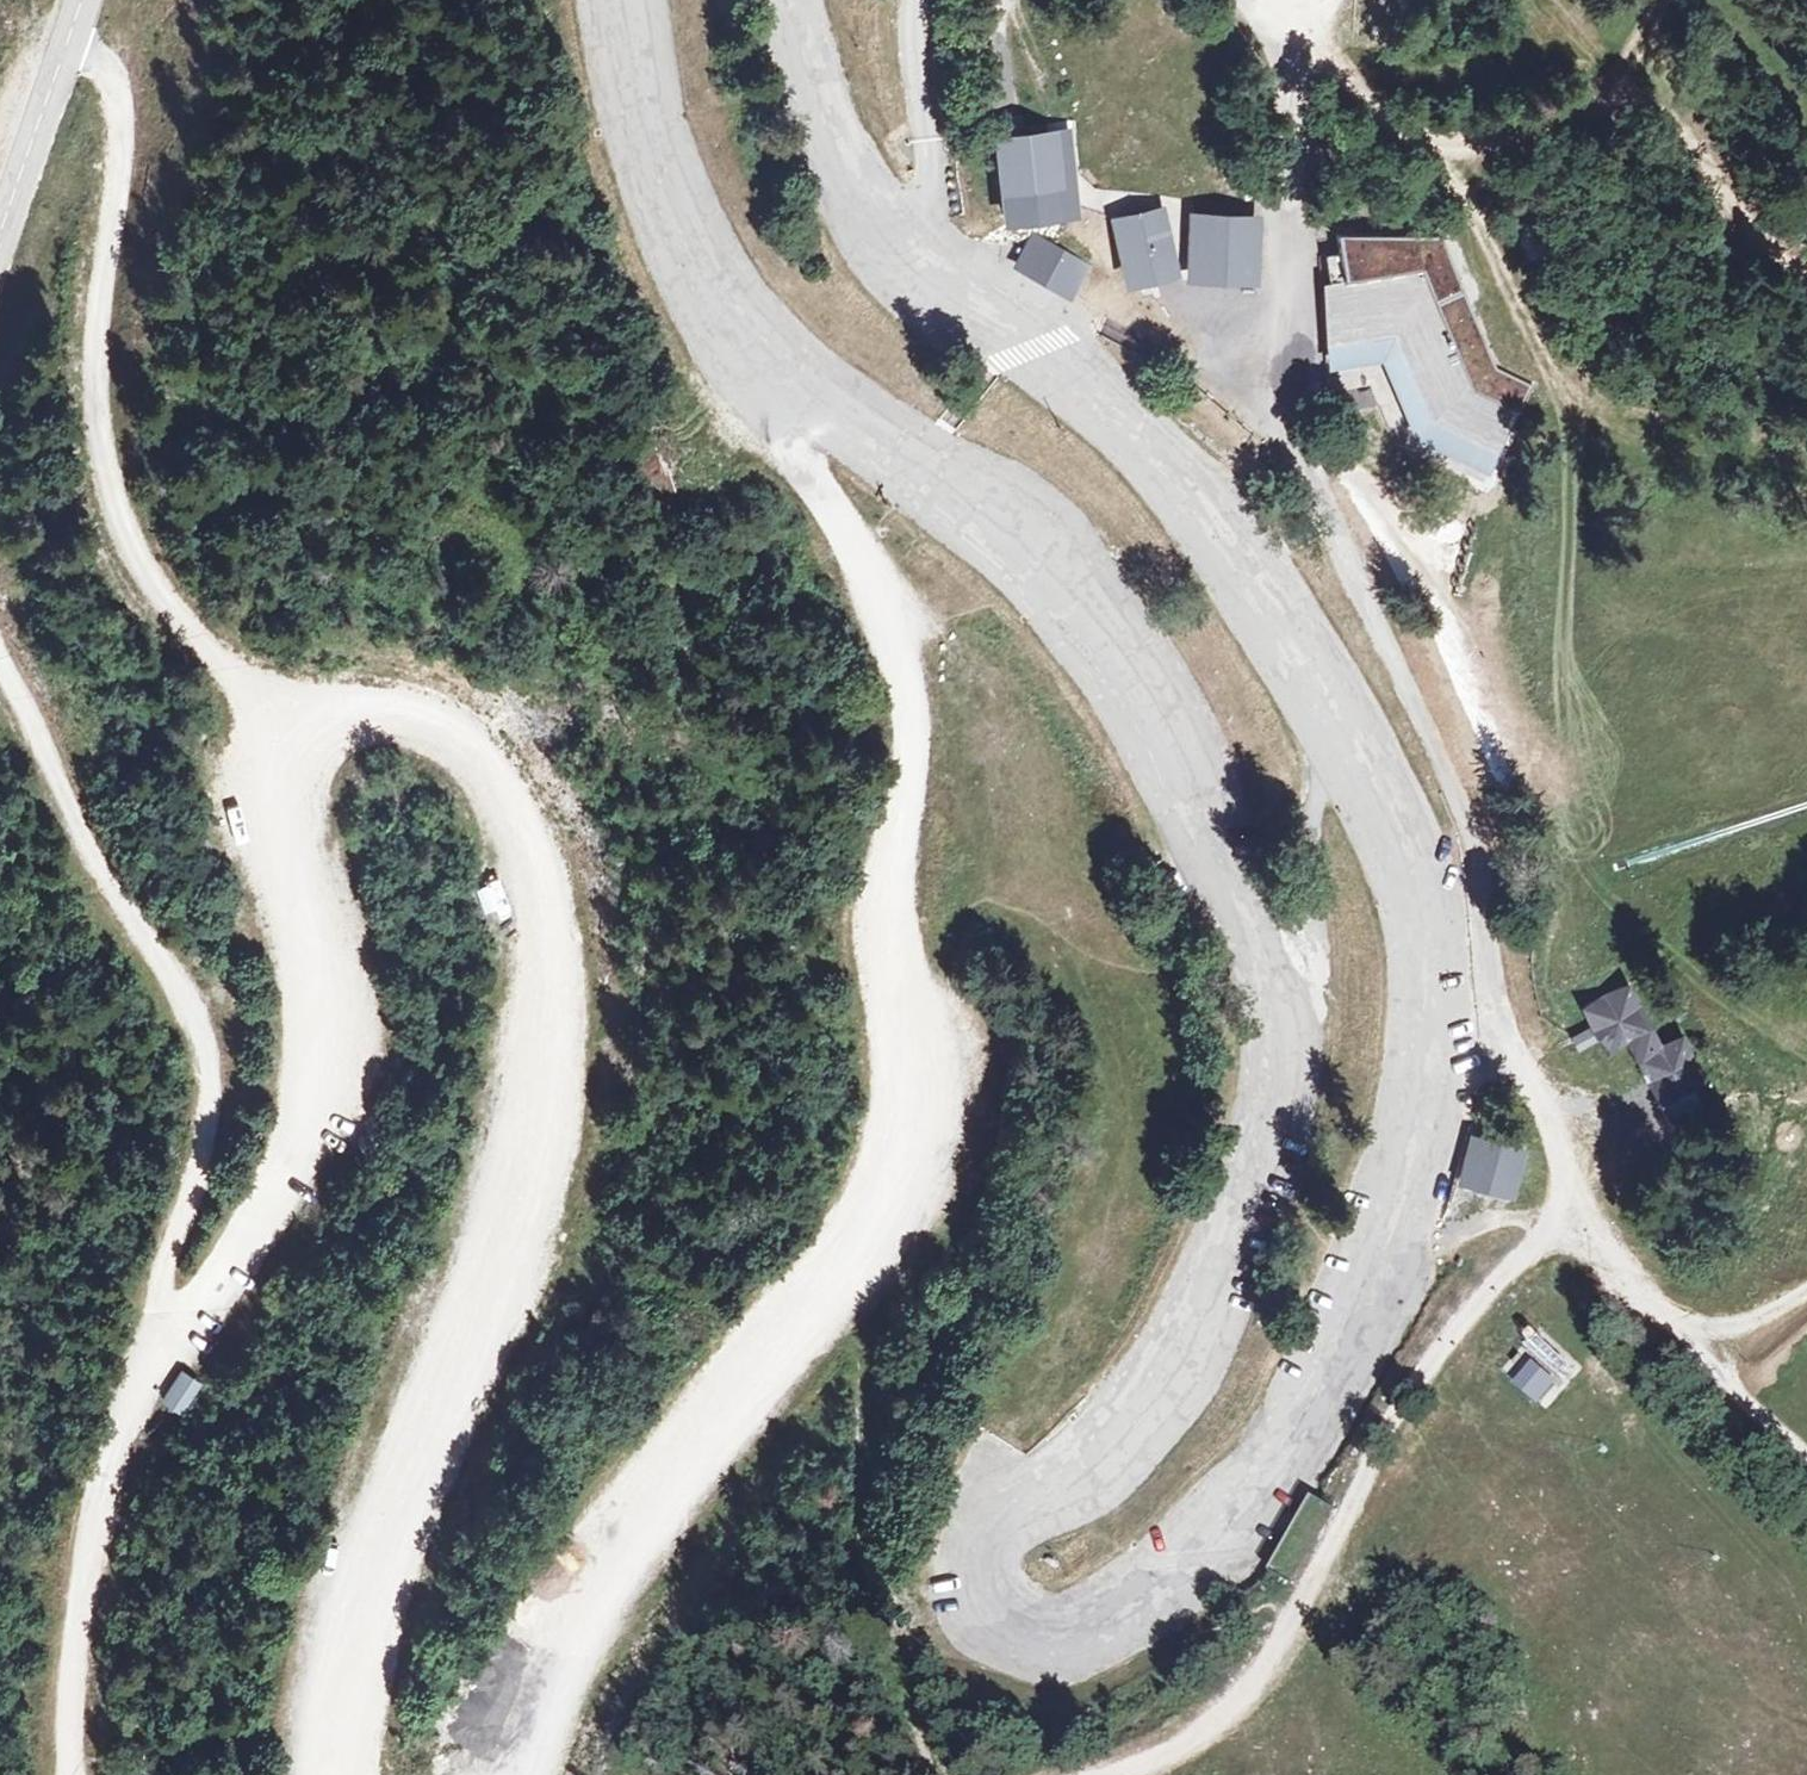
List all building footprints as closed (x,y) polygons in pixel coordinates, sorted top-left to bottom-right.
[(1070,140),(1001,146),(1005,186),(1003,186),(1006,219),(1077,213),(1070,140)] [(1162,217),(1118,227),(1130,282),(1174,273),(1162,217)] [(1256,226),(1197,223),(1194,274),(1253,277),(1255,238),(1256,226)] [(1443,242),(1347,240),(1350,259),(1341,260),(1346,296),(1335,298),(1343,353),(1396,345),(1413,385),(1432,430),(1494,460),(1515,417),(1522,421),(1536,392),(1507,378),(1500,375),(1443,242)] [(1347,240),(1338,240),(1341,260),(1350,259),(1347,240)] [(1074,303),(1090,277),(1038,246),(1023,272),(1045,285),(1074,303)] [(1263,478),(1248,464),(1238,473),(1254,487),(1263,478)] [(1711,1075),(1681,1026),(1660,1040),(1624,984),(1582,1009),(1609,1054),(1628,1043),(1663,1103),(1711,1075)] [(1512,1151),(1474,1141),(1464,1178),(1501,1189),(1512,1151)] [(1550,1384),(1535,1371),(1520,1387),(1535,1400),(1550,1384)] [(161,1406),(179,1418),(202,1385),(185,1373),(161,1406)]
